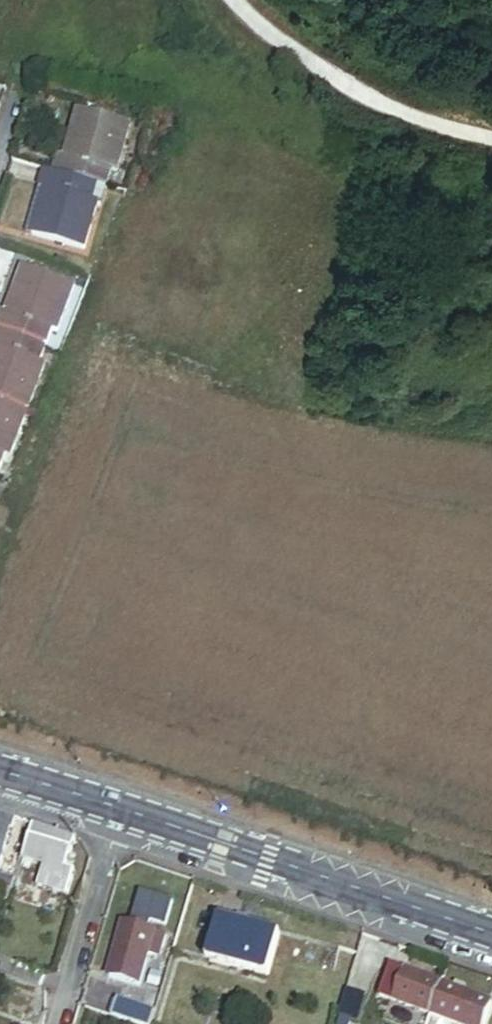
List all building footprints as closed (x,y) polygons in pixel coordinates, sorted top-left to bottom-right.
[(82,128),(86,117),(79,115),(72,138),(78,141),(82,128)] [(116,175),(130,131),(86,117),(82,128),(78,141),(72,138),(65,159),(60,157),(54,177),(103,192),(104,193),(111,173),(116,175)] [(45,192),(39,214),(46,216),(38,239),(83,253),(103,192),(54,177),(46,174),(40,191),(45,192)] [(46,216),(39,214),(45,192),(40,191),(26,235),(38,239),(46,216)] [(29,277),(16,271),(7,293),(13,296),(21,299),(29,277)] [(73,294),(29,277),(21,299),(13,296),(4,319),(0,318),(0,337),(43,354),(50,338),(55,340),(73,294)] [(43,354),(0,337),(0,409),(24,419),(42,372),(37,370),(43,354)] [(24,419),(0,409),(0,461),(6,464),(24,419)] [(8,822),(0,819),(0,853),(8,822)] [(69,839),(35,829),(20,884),(63,896),(70,873),(60,870),(69,839)] [(10,894),(13,883),(0,879),(0,891),(10,894)] [(10,894),(0,891),(0,904),(7,906),(9,900),(10,894)] [(152,923),(159,899),(141,893),(130,928),(123,926),(114,956),(124,959),(126,952),(152,960),(154,960),(157,949),(162,951),(165,938),(149,933),(152,923)] [(172,902),(159,899),(152,923),(165,927),(172,902)] [(212,960),(273,977),(278,956),(284,936),(253,928),(255,920),(242,917),(240,924),(223,919),(212,960)] [(329,949),(284,936),(278,956),(324,970),(329,949)] [(168,939),(165,938),(162,951),(157,949),(154,960),(161,962),(168,939)] [(143,989),(152,960),(126,952),(124,959),(114,956),(107,978),(143,989)] [(433,1013),(440,982),(392,967),(383,998),(433,1013)] [(491,1013),(491,998),(464,990),(466,984),(455,980),(453,986),(440,982),(433,1013),(471,1023),(489,1023),(491,1013)] [(118,1016),(144,1023),(158,1023),(162,1008),(124,996),(118,1016)]
